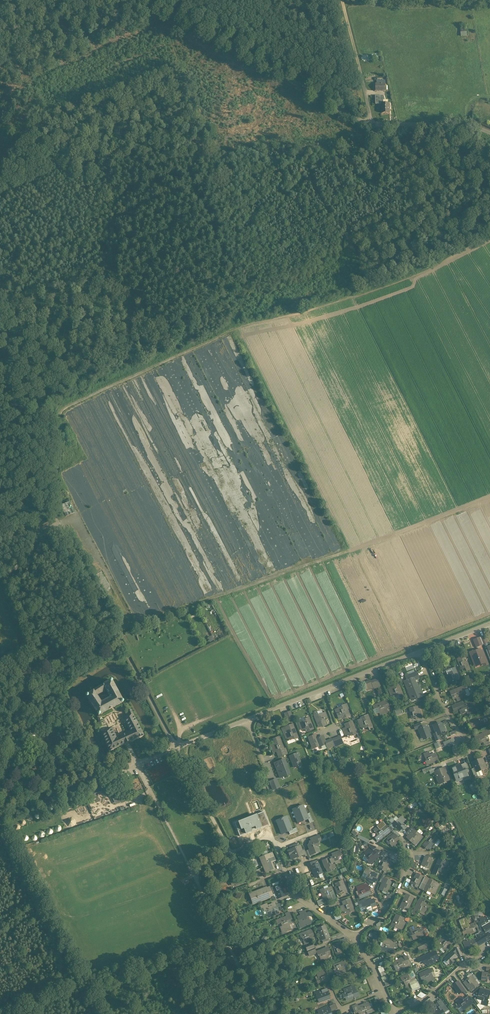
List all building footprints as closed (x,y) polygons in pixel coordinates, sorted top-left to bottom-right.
[(471,26),(463,27),(464,35),(471,35),(471,26)] [(387,94),(378,94),(378,102),(384,102),(384,113),(393,113),(393,100),(387,100),(387,94)] [(70,504),(63,506),(66,514),(73,512),(70,504)] [(102,571),(97,574),(105,592),(111,589),(102,571)] [(480,638),(474,640),(477,648),(484,645),(481,638),(480,638)] [(479,650),(470,653),(474,664),(478,663),(479,665),(483,663),(484,665),(485,665),(487,665),(488,663),(485,657),(484,657),(483,654),(484,654),(482,650),(480,652),(479,650)] [(465,658),(462,660),(461,658),(458,659),(461,668),(465,667),(466,671),(470,670),(465,658)] [(455,668),(446,671),(447,675),(446,675),(449,682),(452,681),(453,684),(457,683),(456,681),(459,679),(455,668)] [(417,672),(406,677),(407,680),(409,683),(415,681),(419,679),(417,672)] [(378,679),(371,682),(371,681),(364,683),(367,690),(373,688),(374,689),(380,686),(378,679)] [(415,681),(409,683),(407,680),(404,682),(411,699),(415,698),(415,699),(424,696),(421,690),(419,687),(418,688),(415,681)] [(112,682),(87,697),(100,717),(124,704),(112,682)] [(395,684),(391,685),(392,689),(389,690),(392,698),(396,697),(395,695),(399,694),(400,699),(404,697),(398,684),(395,685),(395,684)] [(466,686),(451,691),(453,695),(452,695),(453,699),(456,697),(458,701),(467,697),(466,694),(464,694),(463,691),(468,689),(466,686)] [(463,705),(462,706),(462,707),(463,709),(460,710),(461,714),(467,712),(468,715),(476,712),(475,708),(474,709),(472,706),(475,705),(473,701),(463,705)] [(385,702),(374,707),(375,710),(379,708),(381,712),(380,712),(381,716),(388,713),(386,710),(390,708),(388,705),(386,706),(385,702)] [(462,702),(452,706),(455,712),(459,711),(458,709),(462,707),(462,706),(463,705),(462,702)] [(346,705),(342,707),(343,709),(340,710),(339,709),(336,710),(339,719),(343,718),(343,719),(347,718),(346,716),(349,714),(346,705)] [(414,707),(410,708),(412,718),(416,717),(416,720),(420,719),(418,708),(414,709),(414,707)] [(129,716),(123,718),(128,726),(130,732),(123,735),(116,738),(112,729),(105,732),(102,726),(101,722),(97,723),(99,727),(109,751),(127,743),(144,735),(137,722),(131,710),(129,711),(127,712),(129,716)] [(290,712),(284,715),(287,721),(293,719),(290,712)] [(321,716),(318,717),(317,715),(314,716),(318,725),(321,724),(322,727),(326,726),(323,719),(326,718),(325,713),(321,715),(321,716)] [(485,715),(471,720),(473,724),(470,725),(472,728),(476,726),(478,730),(485,727),(484,723),(487,722),(485,715)] [(373,729),(368,716),(367,717),(366,718),(365,718),(365,717),(361,719),(362,720),(358,721),(362,730),(365,729),(365,728),(368,726),(370,731),(373,729)] [(306,722),(302,723),(302,722),(299,723),(301,730),(305,729),(306,732),(309,731),(309,729),(312,727),(308,718),(305,720),(306,722)] [(353,723),(349,725),(349,723),(345,725),(347,728),(343,730),(347,738),(350,736),(350,735),(353,734),(354,736),(357,735),(353,723)] [(439,723),(433,726),(436,733),(437,736),(439,735),(443,734),(442,731),(445,730),(442,724),(439,725),(439,723)] [(293,727),(290,728),(289,726),(285,728),(288,735),(285,737),(287,741),(288,741),(289,741),(289,740),(290,740),(290,739),(293,738),(294,740),(297,738),(293,727)] [(422,727),(418,728),(418,729),(422,737),(424,736),(426,739),(431,737),(427,727),(424,728),(424,726),(422,727)] [(477,736),(479,740),(477,740),(478,744),(484,742),(485,745),(489,743),(489,742),(489,741),(489,735),(489,732),(483,734),(477,736)] [(322,736),(316,739),(315,735),(308,738),(313,749),(319,747),(326,745),(325,742),(322,736)] [(284,750),(279,737),(275,739),(277,744),(274,746),(274,745),(270,746),(273,753),(276,752),(278,755),(283,753),(282,750),(284,750)] [(341,737),(332,740),(335,746),(335,747),(344,744),(341,737)] [(436,754),(430,756),(429,752),(424,754),(426,758),(427,757),(428,761),(426,761),(427,765),(436,761),(435,758),(437,757),(436,754)] [(294,758),(290,759),(294,768),(297,767),(297,764),(300,763),(296,754),(293,755),(294,758)] [(285,759),(274,763),(280,779),(291,775),(285,759)] [(482,759),(472,763),(476,773),(487,769),(482,759)] [(453,769),(458,782),(468,778),(464,765),(453,769)] [(438,770),(435,772),(438,780),(442,778),(444,783),(450,780),(445,768),(438,770)] [(280,788),(276,779),(270,782),(273,791),(280,788)] [(104,797),(95,803),(97,805),(93,808),(97,814),(102,811),(103,813),(111,808),(104,797)] [(303,806),(291,810),(296,824),(308,820),(303,806)] [(264,814),(234,824),(239,837),(268,826),(264,814)] [(286,817),(276,821),(281,835),(292,831),(286,817)] [(400,821),(397,824),(396,822),(393,825),(400,831),(403,829),(404,830),(407,828),(403,824),(405,821),(402,817),(399,820),(400,821)] [(383,823),(374,831),(376,834),(377,833),(379,836),(376,839),(378,842),(390,831),(386,826),(385,827),(385,825),(383,823)] [(412,827),(406,834),(409,836),(415,829),(412,827)] [(418,831),(415,829),(409,836),(407,838),(408,839),(410,839),(411,840),(410,841),(415,845),(423,837),(417,832),(418,831)] [(398,838),(400,836),(396,831),(393,833),(395,835),(388,841),(393,847),(400,841),(398,838)] [(430,838),(423,846),(426,848),(427,847),(428,849),(429,848),(430,849),(431,847),(433,849),(436,846),(434,844),(438,840),(435,837),(436,836),(433,834),(432,835),(430,838)] [(318,835),(310,839),(311,842),(309,842),(310,843),(309,846),(308,846),(311,855),(319,852),(317,847),(318,846),(319,845),(317,842),(321,841),(318,835)] [(359,835),(358,838),(369,843),(370,840),(359,835)] [(290,850),(288,851),(290,856),(291,855),(293,859),(302,855),(303,855),(301,851),(299,846),(299,847),(290,850)] [(376,850),(374,851),(371,848),(367,851),(368,852),(367,853),(366,852),(365,853),(365,854),(364,855),(365,856),(364,856),(365,857),(364,858),(363,859),(366,863),(368,861),(370,864),(379,856),(377,854),(380,852),(376,850)] [(272,853),(259,858),(265,873),(274,870),(271,863),(275,861),(272,853)] [(333,857),(330,859),(332,864),(335,863),(336,865),(340,863),(338,858),(342,856),(342,854),(333,857)] [(391,861),(384,858),(380,867),(383,868),(382,871),(386,872),(391,861)] [(428,860),(425,859),(422,864),(426,866),(425,867),(429,868),(432,859),(429,858),(428,860)] [(330,859),(326,860),(327,861),(323,862),(327,873),(331,871),(330,869),(333,868),(334,869),(337,868),(336,865),(335,863),(332,864),(330,859)] [(442,863),(438,861),(433,874),(436,875),(439,869),(442,871),(441,872),(446,874),(447,870),(447,869),(448,867),(444,865),(446,862),(442,860),(442,863)] [(318,864),(314,865),(315,868),(311,869),(315,878),(319,877),(318,874),(321,873),(318,864)] [(377,875),(368,871),(367,875),(369,876),(367,879),(376,883),(378,880),(376,879),(377,875)] [(424,877),(417,874),(413,883),(416,884),(415,886),(418,888),(419,887),(424,890),(429,879),(424,877)] [(243,876),(233,879),(235,885),(236,886),(245,882),(243,876)] [(439,884),(429,879),(424,890),(427,892),(428,890),(431,891),(431,893),(434,894),(439,884)] [(387,883),(384,881),(380,890),(383,892),(384,889),(388,891),(392,882),(388,880),(387,883)] [(344,884),(340,885),(339,883),(336,884),(339,893),(343,892),(342,891),(346,889),(344,884)] [(280,885),(273,887),(276,897),(280,895),(279,893),(282,892),(280,885)] [(367,885),(364,886),(364,885),(362,886),(361,886),(360,886),(359,887),(357,888),(358,891),(360,891),(361,894),(359,895),(360,899),(371,894),(369,887),(368,888),(367,885)] [(335,899),(331,887),(327,889),(328,890),(324,891),(323,889),(320,890),(323,899),(323,900),(324,902),(331,899),(332,900),(335,899)] [(266,888),(252,893),(253,896),(250,897),(252,902),(255,901),(256,903),(270,898),(270,897),(266,889),(266,888)] [(407,898),(406,897),(400,908),(404,910),(403,912),(406,913),(408,910),(408,909),(412,900),(407,898)] [(367,902),(362,904),(365,911),(372,908),(373,911),(378,909),(377,907),(374,900),(367,902)] [(350,901),(347,902),(346,901),(343,902),(344,906),(341,907),(344,914),(347,912),(347,911),(350,910),(351,912),(354,911),(350,901)] [(421,904),(418,902),(412,914),(416,916),(418,912),(424,915),(428,906),(425,905),(426,903),(422,902),(421,904)] [(273,908),(272,905),(267,906),(263,908),(264,912),(266,911),(268,914),(267,914),(268,918),(278,914),(277,912),(276,907),(273,908)] [(290,916),(288,913),(285,914),(286,917),(276,921),(277,925),(282,923),(283,926),(282,927),(283,930),(286,929),(287,933),(295,930),(294,926),(290,927),(289,924),(292,923),(291,919),(290,920),(289,916),(290,916)] [(300,916),(299,917),(300,920),(298,921),(299,924),(304,923),(309,921),(307,917),(306,918),(305,915),(305,914),(300,916)] [(399,919),(396,917),(392,926),(395,928),(396,926),(399,927),(399,928),(402,930),(405,923),(402,922),(404,918),(400,917),(399,919)] [(488,923),(485,919),(480,922),(484,929),(483,930),(484,932),(481,934),(485,942),(489,939),(489,925),(489,923),(488,923)] [(473,924),(467,926),(466,923),(461,925),(463,928),(464,928),(465,931),(463,932),(464,936),(473,932),(472,929),(474,928),(473,924)] [(420,924),(411,928),(413,932),(410,933),(412,936),(417,934),(419,937),(424,935),(422,931),(421,932),(419,928),(422,927),(420,924)] [(329,938),(325,929),(322,930),(321,928),(317,929),(320,937),(321,941),(322,941),(328,938),(329,938)] [(309,931),(299,935),(301,938),(303,937),(304,941),(303,941),(305,945),(311,942),(310,939),(313,937),(312,934),(310,935),(309,931)] [(448,936),(444,941),(441,938),(438,942),(441,944),(442,944),(444,946),(442,948),(445,950),(452,943),(449,941),(451,939),(448,936)] [(391,940),(384,939),(384,943),(385,943),(384,947),(382,946),(381,950),(391,952),(392,948),(394,948),(395,945),(391,944),(391,940)] [(468,940),(464,942),(467,950),(471,949),(470,948),(474,946),(475,948),(478,946),(475,941),(474,940),(474,939),(469,941),(468,940)] [(427,940),(418,944),(420,947),(418,948),(420,951),(428,947),(426,944),(428,943),(427,940)] [(305,945),(304,945),(307,951),(314,948),(311,942),(305,945)] [(341,944),(337,946),(337,944),(333,946),(337,955),(344,952),(341,944)] [(314,948),(307,951),(309,957),(317,954),(316,952),(315,948),(314,948)] [(326,949),(316,952),(317,954),(318,956),(320,955),(321,958),(320,959),(321,962),(326,960),(325,957),(330,955),(329,951),(327,952),(326,949)] [(452,952),(445,959),(450,965),(454,962),(453,961),(457,957),(457,956),(458,955),(456,950),(453,953),(452,952)] [(431,953),(422,957),(424,961),(426,960),(428,963),(437,959),(435,955),(433,956),(431,953)] [(407,961),(404,962),(403,959),(394,963),(396,966),(398,965),(399,968),(398,969),(400,972),(410,968),(409,965),(407,961)] [(344,962),(335,965),(336,969),(334,970),(335,973),(337,973),(338,976),(346,973),(343,966),(346,965),(344,962)] [(431,969),(422,973),(423,976),(421,977),(423,981),(426,979),(428,983),(434,979),(433,976),(432,977),(430,973),(432,972),(431,969)] [(323,971),(316,974),(318,978),(319,977),(320,980),(317,982),(318,985),(328,981),(327,978),(329,977),(328,974),(325,975),(323,971)] [(410,974),(401,978),(403,982),(405,980),(406,984),(405,984),(407,988),(412,985),(410,982),(415,980),(414,976),(412,977),(410,974)] [(473,977),(470,980),(469,979),(464,983),(470,991),(476,988),(473,985),(476,982),(475,980),(473,977)] [(458,981),(453,985),(457,991),(462,987),(458,981)] [(355,986),(344,990),(346,994),(347,993),(348,997),(346,997),(347,1001),(356,997),(355,994),(357,993),(355,986)] [(482,989),(481,992),(480,992),(478,999),(481,1000),(488,1002),(489,999),(489,991),(482,989)] [(328,992),(322,994),(321,991),(316,992),(317,996),(318,996),(320,999),(317,1000),(319,1003),(328,1000),(327,996),(329,995),(328,992)] [(467,998),(464,1000),(462,997),(456,1001),(459,1005),(460,1004),(464,1010),(470,1005),(470,1006),(472,1004),(467,998)] [(440,1000),(434,1004),(438,1009),(435,1011),(437,1013),(440,1013),(441,1013),(440,1012),(443,1010),(445,1012),(448,1010),(440,1000)] [(336,1003),(330,1006),(332,1011),(338,1009),(336,1003)] [(357,1008),(359,1011),(356,1012),(357,1013),(359,1012),(360,1013),(362,1013),(367,1012),(367,1013),(368,1013),(374,1012),(373,1007),(370,1008),(370,1007),(368,1008),(366,1004),(358,1007),(357,1008)]
